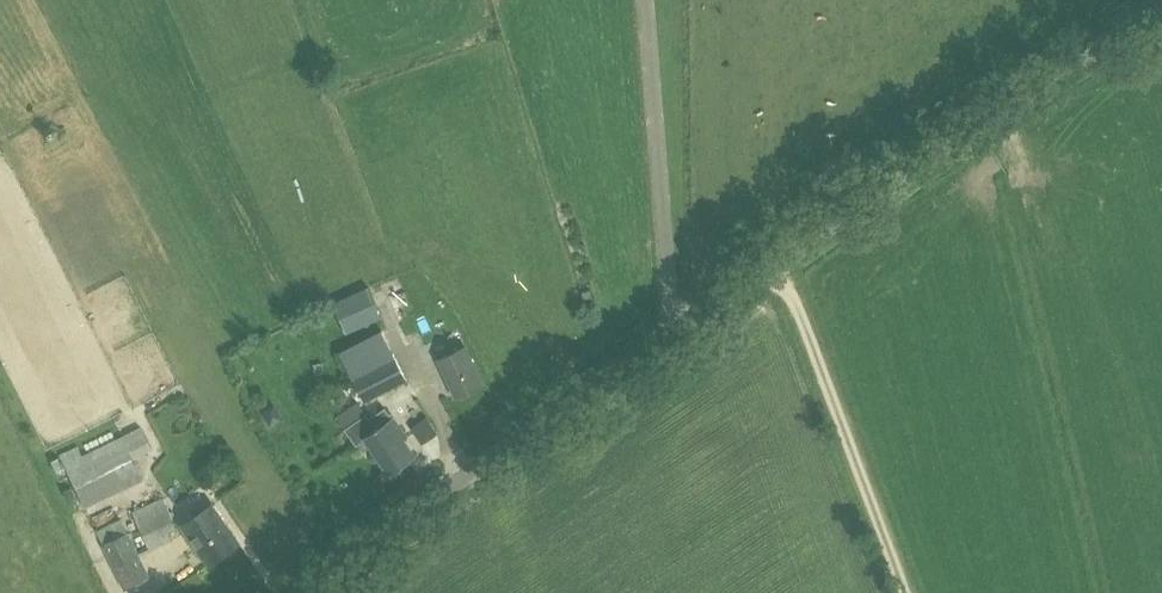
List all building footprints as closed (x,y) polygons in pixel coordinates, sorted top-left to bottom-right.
[(365,403),(409,380),(383,329),(339,351),(365,403)] [(466,345),(437,359),(456,398),(484,384),(466,345)] [(395,419),(394,419),(385,407),(367,419),(364,414),(343,428),(355,446),(366,438),(389,472),(415,454),(404,438),(407,436),(395,419)] [(61,454),(86,507),(143,478),(134,459),(152,450),(141,427),(83,454),(79,446),(61,454)] [(163,497),(132,511),(149,550),(171,540),(168,532),(177,528),(163,497)] [(213,504),(183,524),(209,563),(239,542),(213,504)] [(145,566),(129,533),(104,544),(120,578),(145,566)]
